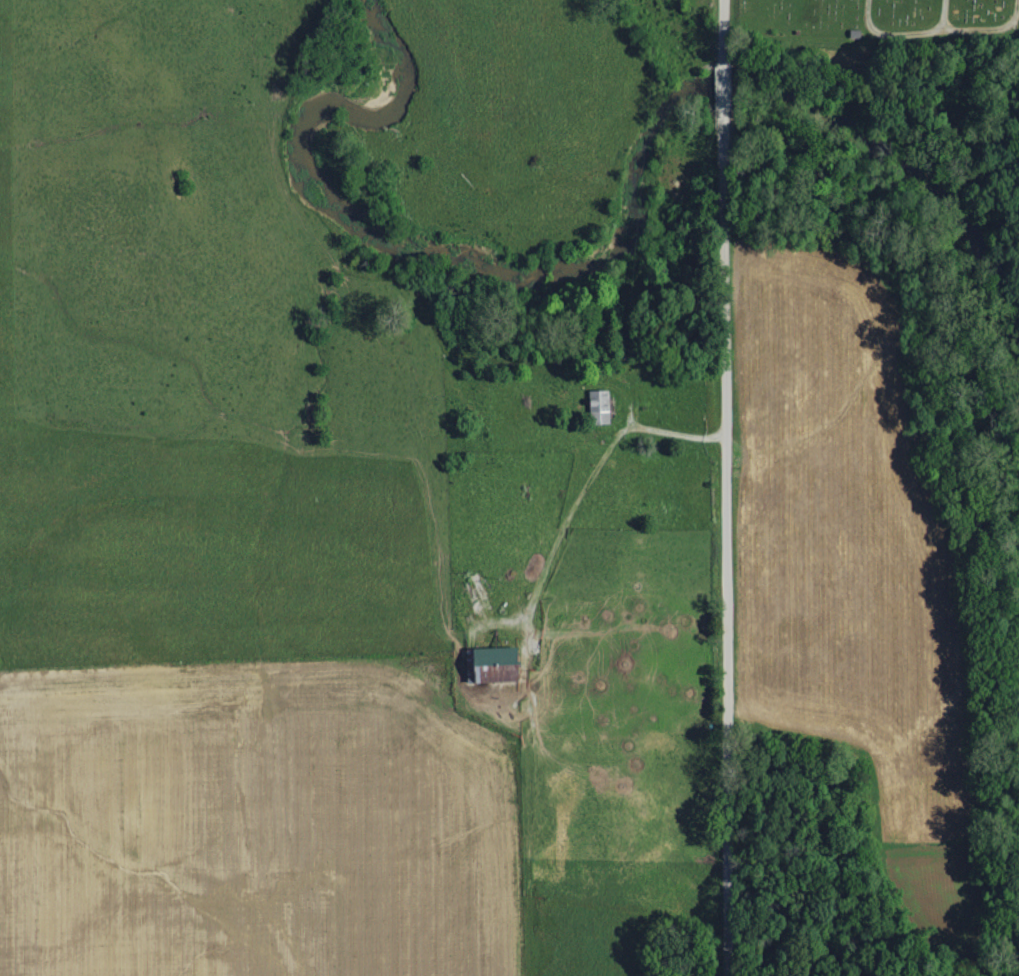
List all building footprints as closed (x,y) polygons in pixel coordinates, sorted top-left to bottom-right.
[(612,424),(610,390),(592,391),(593,424),(612,424)] [(476,648),(477,683),(522,682),(521,647),(476,648)]
